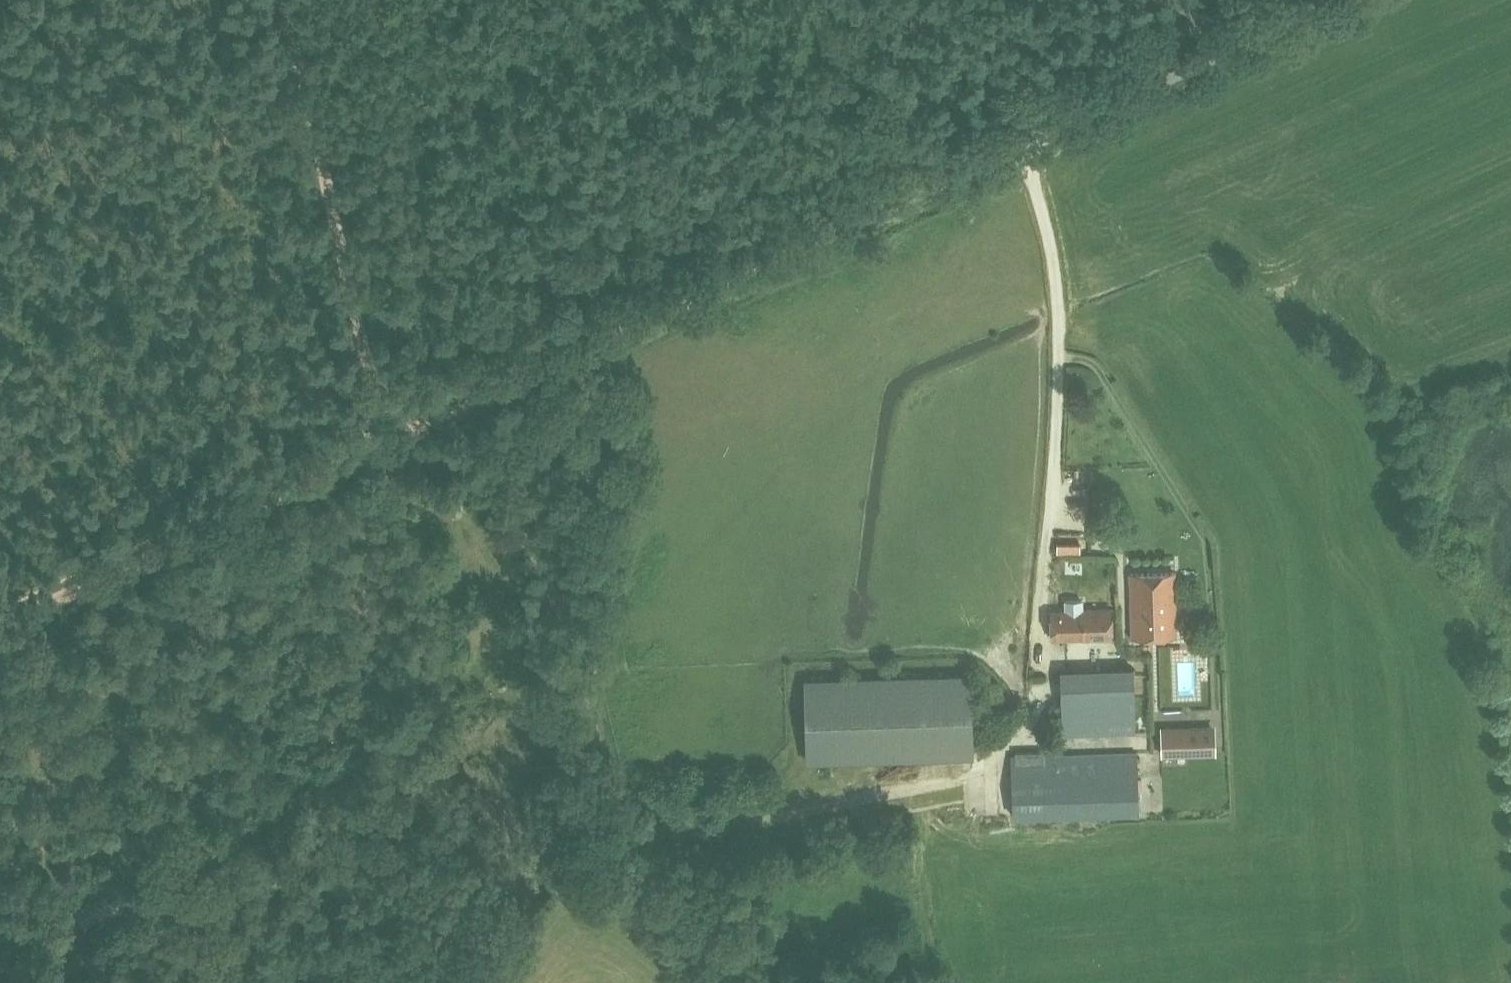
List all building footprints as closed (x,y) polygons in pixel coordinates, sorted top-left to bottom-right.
[(1059,531),(1060,548),(1085,547),(1084,530),(1059,531)] [(1130,573),(1133,636),(1176,634),(1174,572),(1130,573)] [(1083,636),(1083,638),(1112,636),(1111,608),(1082,609),(1082,610),(1051,611),(1052,637),(1083,636)] [(1060,669),(1062,734),(1137,732),(1135,666),(1060,669)] [(948,756),(966,755),(964,685),(761,692),(764,764),(948,756)] [(1215,754),(1215,725),(1161,726),(1161,755),(1215,754)] [(952,819),(1013,817),(1140,813),(1137,750),(966,755),(948,756),(952,819)]
